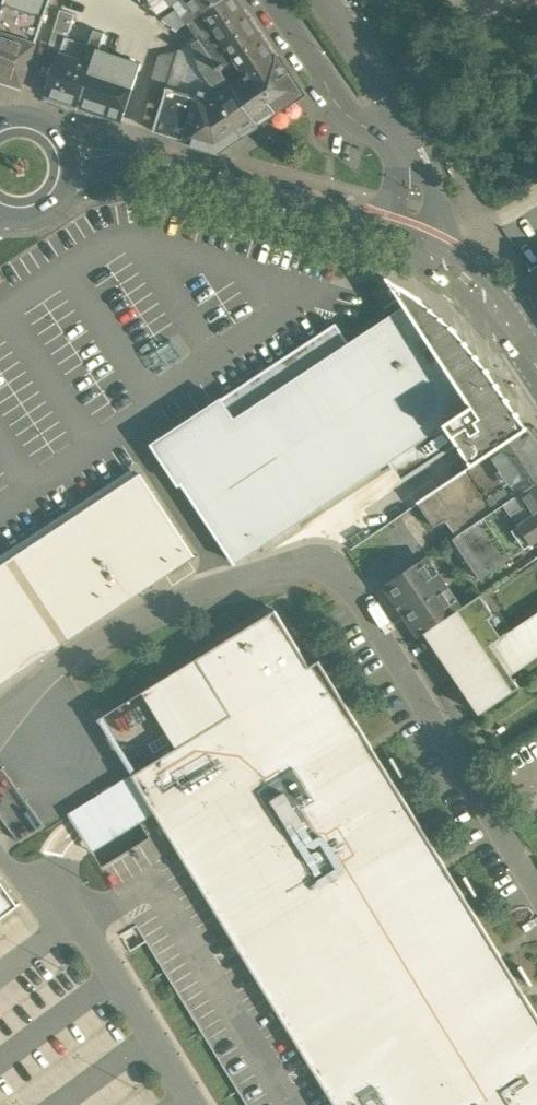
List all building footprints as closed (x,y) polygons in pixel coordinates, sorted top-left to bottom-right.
[(0,15),(0,31),(36,44),(51,0),(5,0),(0,15)] [(143,5),(163,19),(188,1),(187,0),(151,0),(143,5)] [(188,1),(198,17),(204,13),(223,0),(191,0),(188,1)] [(204,13),(216,31),(236,60),(240,57),(252,74),(276,58),(238,0),(223,0),(204,13)] [(188,1),(163,19),(179,30),(198,17),(188,1)] [(48,49),(60,53),(73,15),(61,11),(48,49)] [(0,31),(0,79),(22,86),(36,44),(0,31)] [(142,65),(99,50),(104,34),(94,31),(89,45),(66,37),(56,66),(54,65),(50,77),(53,77),(47,96),(123,121),(142,65)] [(236,60),(216,31),(202,41),(214,60),(234,86),(252,74),(240,57),(236,60)] [(202,41),(201,40),(194,44),(202,69),(214,60),(202,41)] [(180,50),(161,52),(151,83),(168,91),(168,89),(170,90),(180,50)] [(252,74),(234,86),(259,122),(296,97),(297,89),(276,58),(252,74)] [(234,86),(214,60),(202,69),(212,83),(218,86),(224,94),(234,86)] [(168,91),(151,83),(147,97),(164,102),(168,91)] [(224,94),(210,103),(205,101),(197,99),(186,140),(218,149),(259,122),(234,86),(224,94)] [(170,90),(168,89),(168,91),(164,102),(155,130),(186,140),(197,99),(189,97),(170,90)] [(207,93),(191,89),(189,97),(197,99),(205,101),(207,93)] [(523,179),(529,189),(536,184),(536,171),(523,179)] [(473,407),(445,425),(458,444),(474,467),(490,456),(529,429),(509,399),(466,341),(425,304),(393,284),(407,308),(473,407)] [(337,326),(155,445),(234,565),(416,446),(427,464),(458,444),(445,425),(473,407),(407,308),(350,346),(337,326)] [(490,456),(512,485),(518,494),(536,481),(536,441),(529,429),(490,456)] [(474,467),(469,470),(490,500),(494,498),(512,485),(490,456),(474,467)] [(469,470),(437,492),(453,517),(446,522),(456,537),(500,507),(494,498),(490,500),(469,470)] [(195,558),(140,476),(0,568),(0,687),(195,558)] [(515,500),(536,485),(536,481),(518,494),(500,507),(456,537),(453,539),(480,580),(536,543),(536,522),(528,508),(523,512),(515,500)] [(512,485),(494,498),(500,507),(518,494),(512,485)] [(515,500),(523,512),(528,508),(536,522),(536,485),(515,500)] [(437,492),(418,505),(434,529),(446,522),(453,517),(437,492)] [(439,575),(426,557),(422,560),(435,578),(439,575)] [(435,578),(422,560),(387,584),(398,599),(394,602),(402,614),(406,611),(422,635),(425,633),(457,611),(435,578)] [(481,595),(457,611),(512,693),(520,688),(510,674),(491,646),(507,634),(506,633),(501,636),(489,619),(494,616),(481,595)] [(144,691),(178,747),(69,814),(91,851),(155,811),(336,1104),(536,1104),(536,1012),(320,660),(310,665),(276,610),(144,691)] [(457,611),(425,633),(470,701),(473,699),(483,713),(512,693),(457,611)] [(491,646),(510,674),(536,656),(536,614),(507,634),(491,646)] [(0,770),(0,811),(19,842),(45,825),(8,765),(0,770)] [(19,905),(0,879),(0,919),(19,905)] [(522,962),(515,966),(527,986),(534,981),(522,962)]
